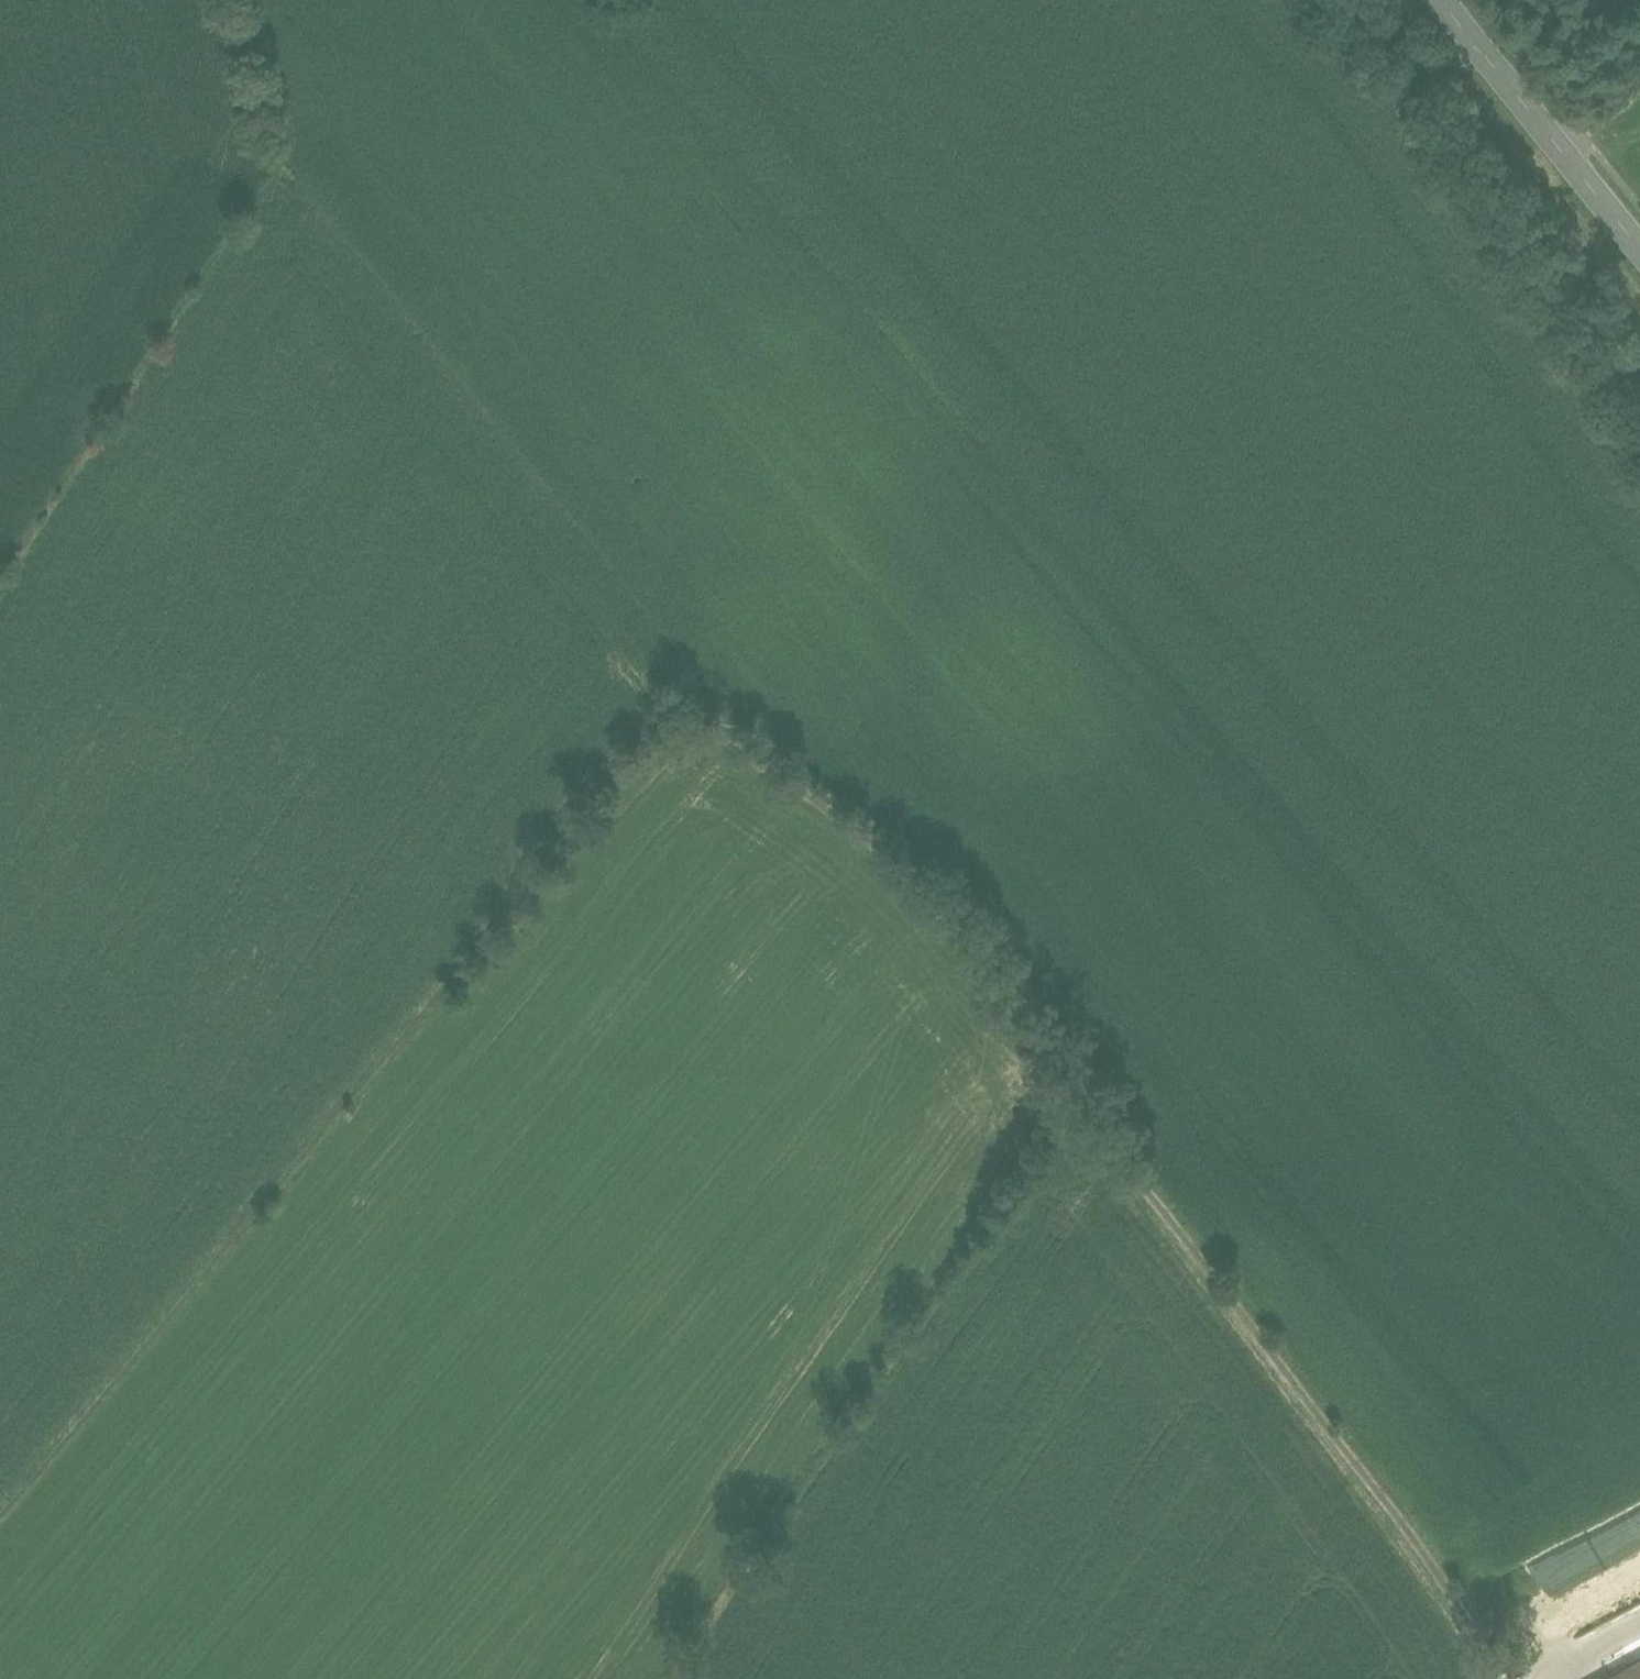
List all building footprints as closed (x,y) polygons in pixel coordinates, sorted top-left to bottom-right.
[(1594,1678),(1639,1678),(1639,1654),(1594,1678)]
